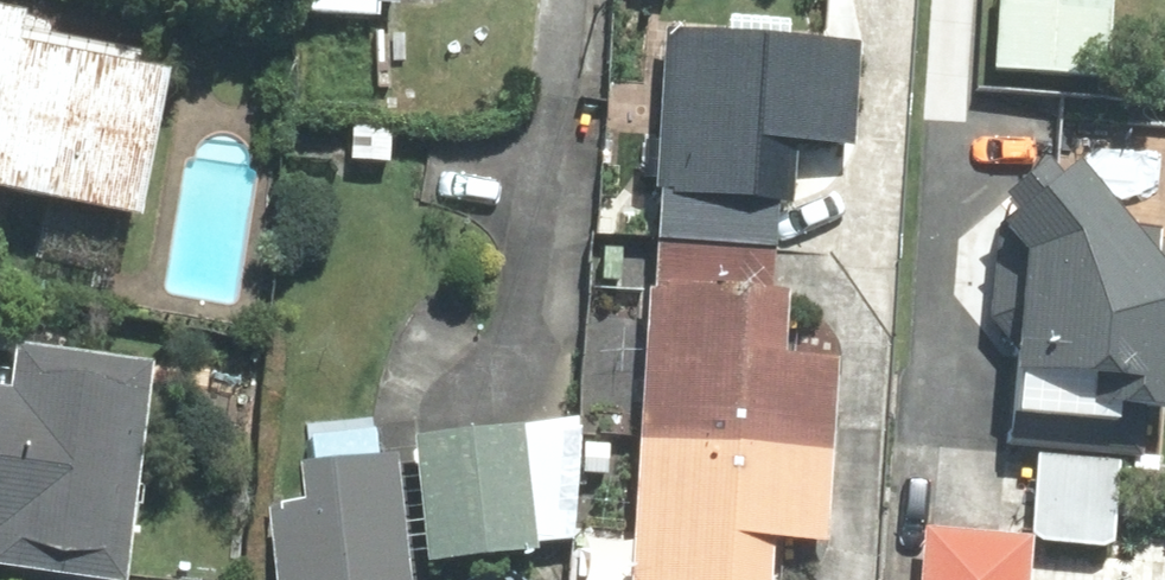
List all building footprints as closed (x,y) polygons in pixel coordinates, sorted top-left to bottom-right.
[(293,3),(379,10),(379,0),(293,0),(293,3)] [(992,77),(1095,85),(1101,0),(998,0),(992,77)] [(843,61),(666,48),(651,245),(755,253),(759,206),(774,207),(779,144),(836,148),(843,61)] [(142,99),(0,71),(0,205),(116,229),(142,99)] [(999,382),(1078,386),(1075,419),(1154,427),(1164,313),(1060,186),(988,244),(1006,266),(999,382)] [(756,265),(654,257),(639,445),(824,459),(830,374),(764,369),(769,306),(752,305),(756,265)] [(127,379),(4,366),(0,407),(0,572),(78,579),(106,579),(127,379)] [(515,443),(418,453),(430,563),(527,553),(515,443)] [(638,454),(629,579),(756,579),(759,544),(814,548),(820,468),(638,454)] [(1107,477),(1033,470),(1025,547),(1098,554),(1107,477)] [(265,530),(270,579),(396,579),(386,485),(296,495),(300,527),(265,530)] [(920,549),(918,579),(1008,579),(1010,556),(920,549)]
